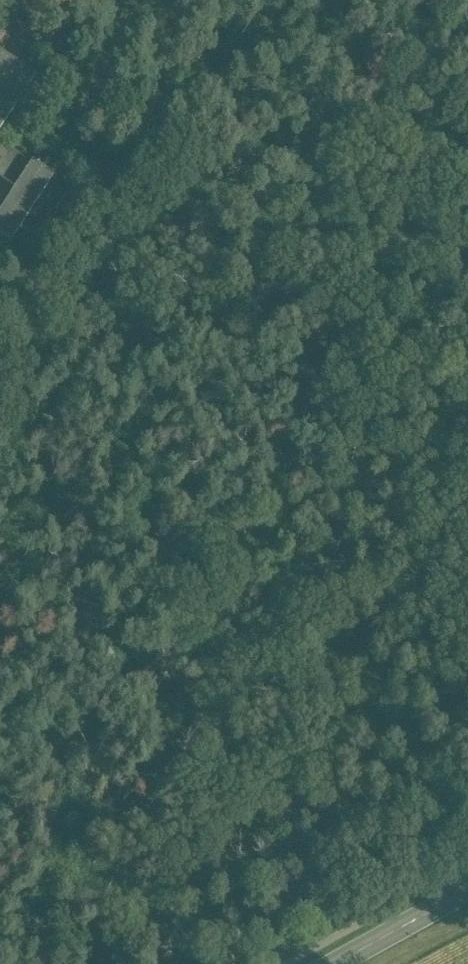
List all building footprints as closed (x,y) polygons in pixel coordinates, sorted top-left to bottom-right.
[(33,77),(0,56),(0,128),(33,77)] [(15,189),(0,213),(0,238),(10,244),(36,204),(51,180),(52,179),(31,165),(31,166),(0,145),(0,179),(15,189)] [(70,193),(51,180),(36,204),(55,217),(70,193)]
